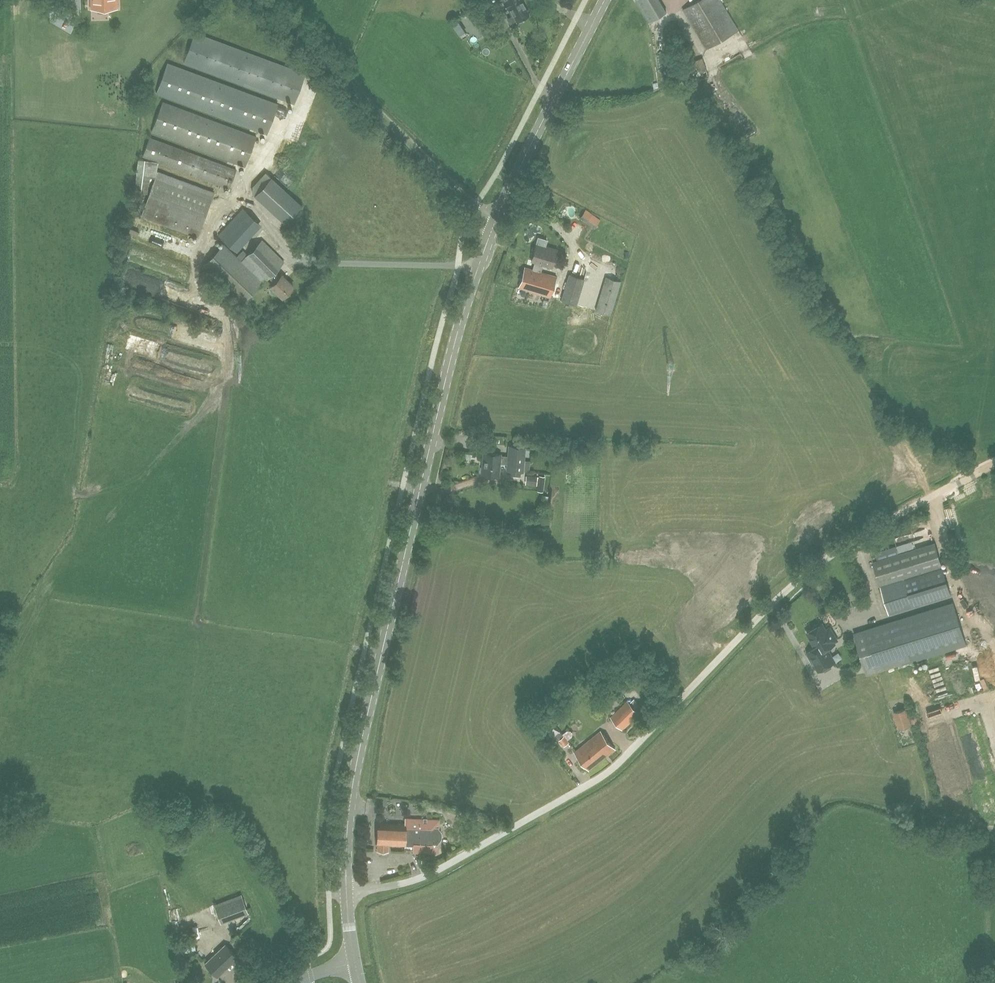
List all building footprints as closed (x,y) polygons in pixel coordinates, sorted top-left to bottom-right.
[(519,20),(520,22),(524,20),(523,18),(529,15),(521,0),(504,0),(513,16),(514,15),(517,21),(519,20)] [(667,13),(659,0),(636,0),(649,23),(667,13)] [(738,30),(721,0),(699,0),(683,9),(706,49),(738,30)] [(51,5),(49,13),(75,18),(77,11),(51,5)] [(305,74),(195,33),(183,63),(294,104),(305,74)] [(87,50),(86,62),(98,64),(100,51),(87,50)] [(167,63),(156,93),(266,134),(277,104),(167,63)] [(245,167),(256,137),(162,102),(151,132),(245,167)] [(149,138),(142,157),(229,189),(236,170),(149,138)] [(141,216),(197,237),(213,193),(157,172),(141,216)] [(254,195),(285,223),(286,221),(301,205),(292,197),(271,178),(265,173),(253,187),(252,193),(254,195)] [(232,249),(257,222),(243,208),(218,235),(232,249)] [(579,218),(594,229),(600,220),(586,209),(579,218)] [(282,298),(293,287),(281,275),(279,276),(274,272),(284,262),(262,240),(241,262),(223,245),(202,267),(240,305),(266,279),(267,280),(270,277),(275,282),(271,286),(282,298)] [(552,267),(557,250),(544,246),(544,247),(536,245),(531,261),(535,262),(532,269),(525,267),(519,288),(550,297),(556,276),(541,272),(543,264),(552,267)] [(584,307),(591,285),(583,283),(584,279),(569,274),(561,300),(584,307)] [(611,315),(621,281),(605,277),(595,311),(611,315)] [(509,446),(508,457),(508,463),(507,464),(507,470),(511,470),(510,476),(520,477),(520,476),(522,476),(523,471),(529,472),(530,461),(524,461),(525,448),(509,446)] [(465,463),(474,463),(474,452),(465,452),(465,463)] [(508,457),(500,456),(500,455),(483,453),(482,474),(499,476),(500,463),(507,464),(508,463),(508,457)] [(537,477),(528,476),(527,484),(536,485),(537,477)] [(935,543),(873,562),(880,585),(942,566),(935,543)] [(943,568),(905,580),(881,588),(890,614),(951,594),(943,568)] [(899,620),(864,631),(855,633),(867,672),(919,657),(919,656),(966,642),(954,604),(899,621),(899,620)] [(820,653),(827,648),(835,644),(834,642),(837,640),(830,628),(826,630),(822,624),(820,624),(818,624),(814,627),(813,629),(807,632),(816,647),(820,653)] [(827,650),(827,648),(820,653),(816,647),(808,652),(809,653),(808,655),(812,661),(814,662),(819,671),(835,661),(829,653),(827,650)] [(633,698),(628,702),(638,713),(643,708),(633,698)] [(639,714),(638,713),(628,702),(611,717),(623,730),(639,714)] [(898,728),(911,724),(906,707),(893,711),(898,728)] [(572,729),(565,735),(570,741),(577,735),(572,729)] [(589,770),(615,749),(601,731),(575,752),(589,770)] [(564,747),(569,742),(564,736),(559,740),(564,747)] [(959,782),(952,784),(955,795),(962,793),(959,782)] [(440,832),(438,828),(438,820),(426,820),(426,821),(423,821),(423,820),(405,819),(404,824),(398,824),(398,825),(378,824),(377,845),(377,851),(387,851),(388,844),(404,845),(404,838),(413,838),(412,851),(437,852),(437,842),(440,839),(441,838),(441,833),(440,832)] [(247,914),(245,909),(241,897),(215,907),(222,923),(247,914)] [(191,953),(193,941),(183,940),(182,952),(191,953)] [(216,976),(225,967),(237,957),(224,943),(203,962),(216,976)]
